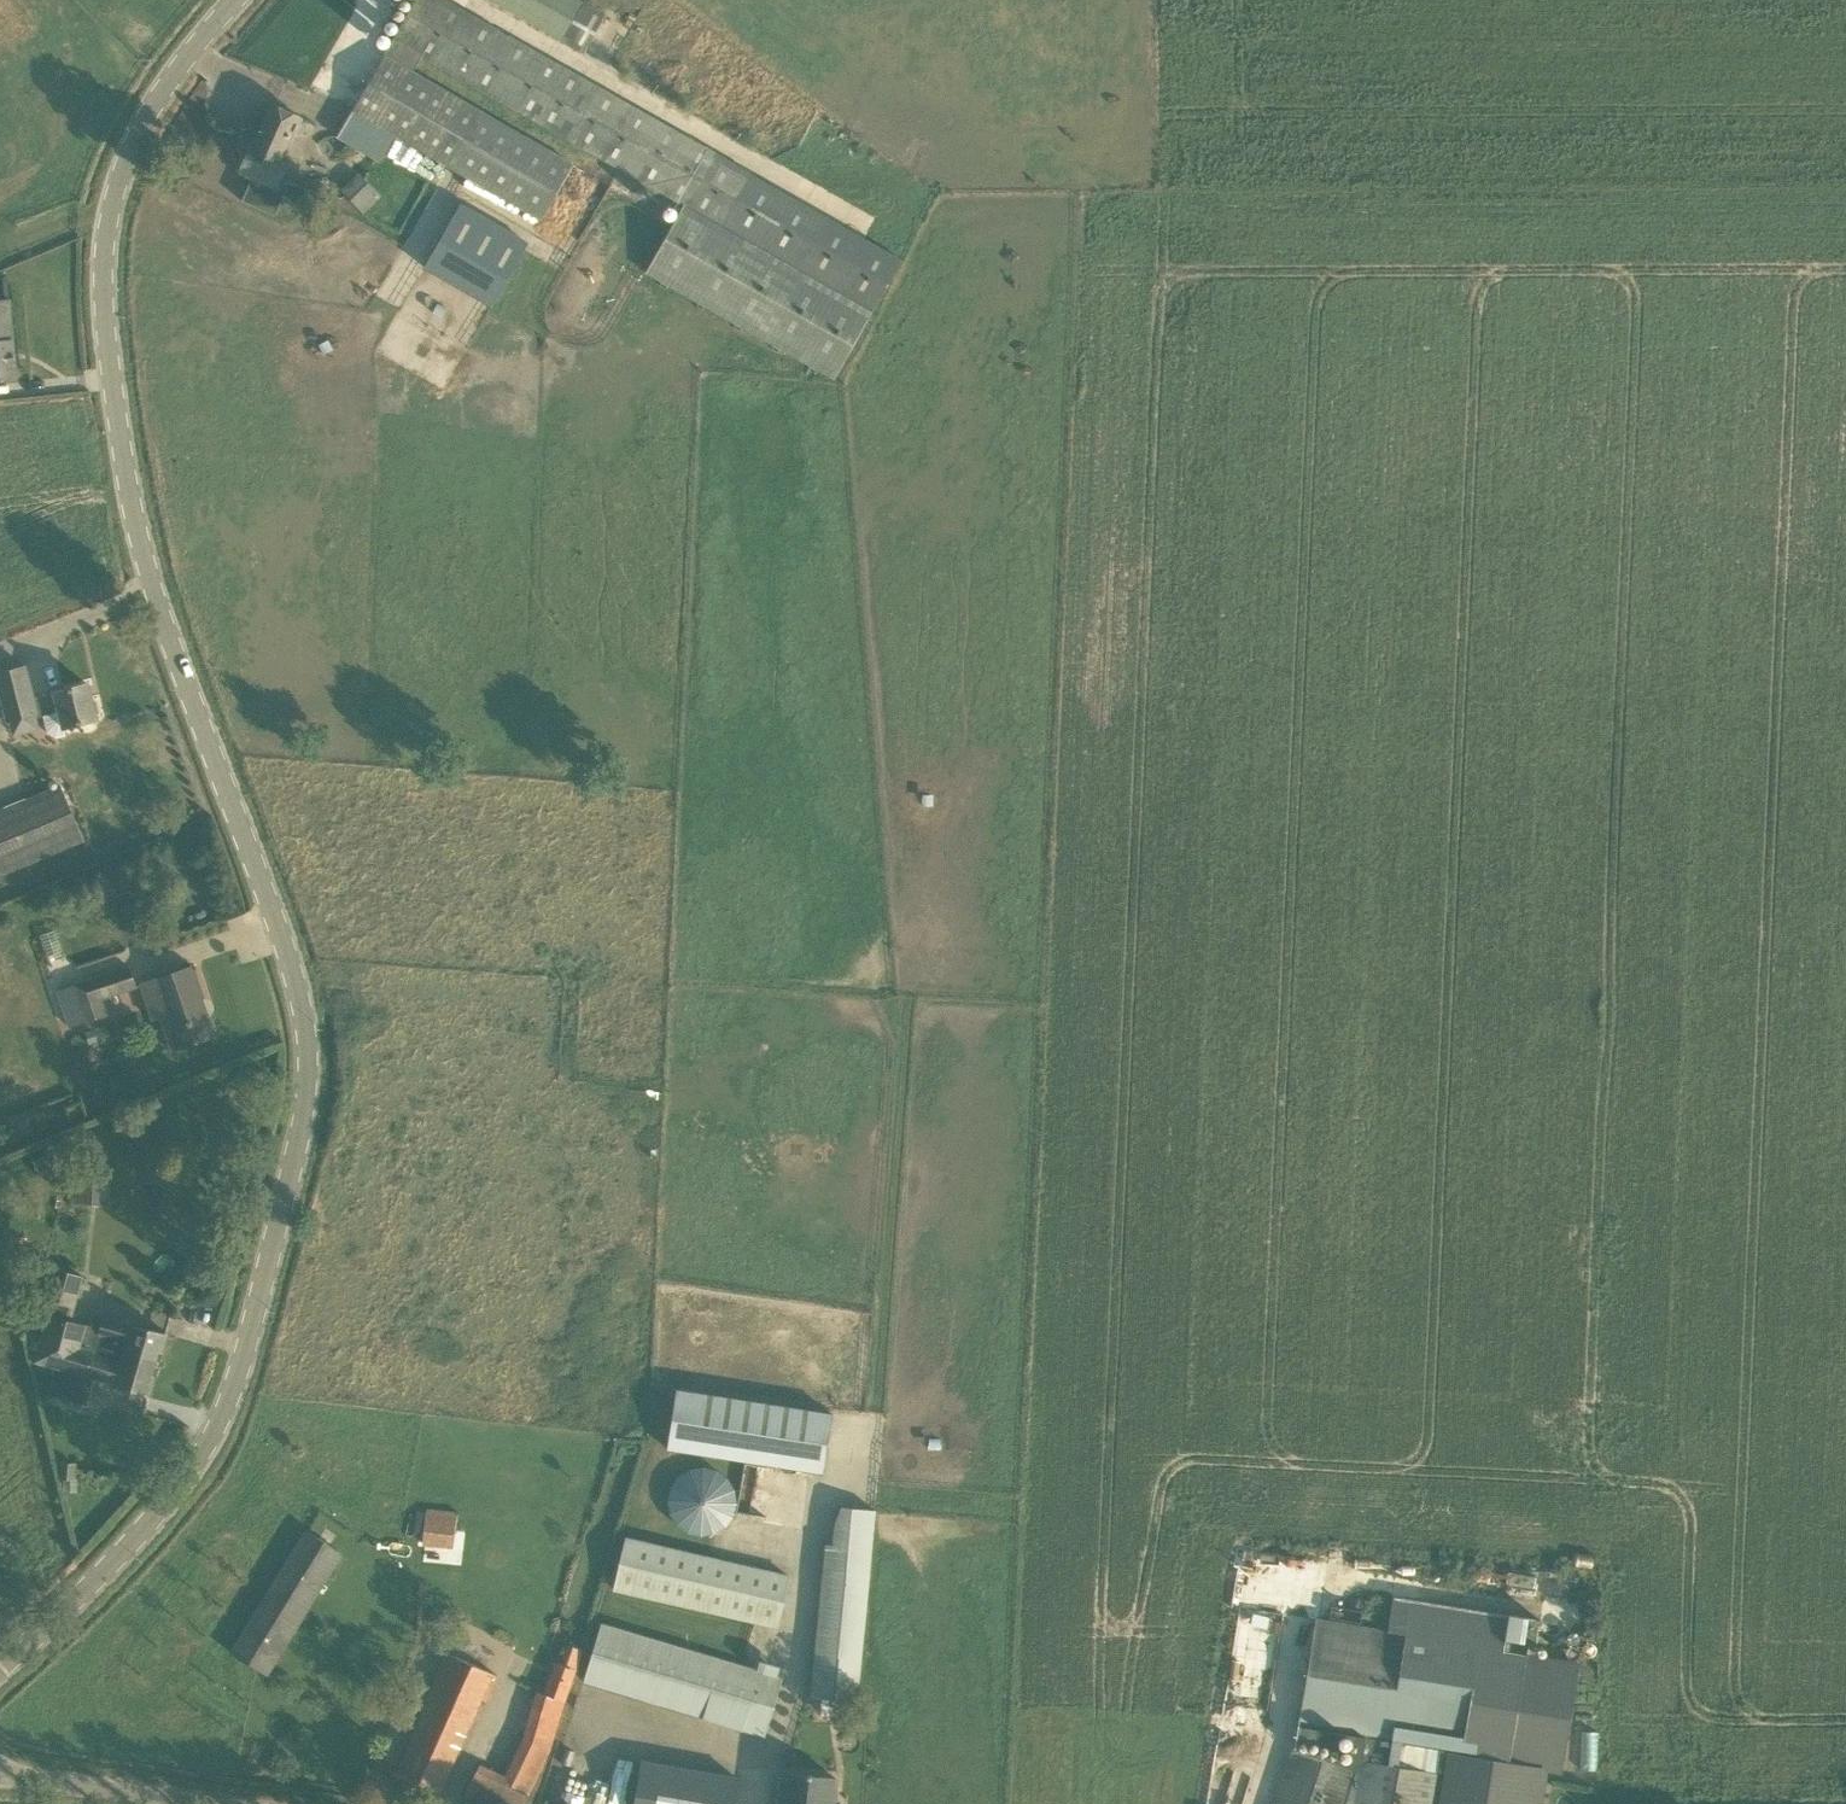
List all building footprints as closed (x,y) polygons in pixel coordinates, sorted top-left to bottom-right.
[(442,0),(415,0),(383,54),(336,135),(380,160),(395,135),(541,219),(572,165),(412,71),(421,54),(684,203),(646,273),(833,379),(900,258),(826,217),(442,0)] [(580,0),(492,0),(562,40),(583,2),(580,0)] [(583,2),(562,40),(585,53),(606,15),(583,2)] [(251,143),(239,172),(252,178),(242,200),(274,215),(290,181),(280,177),(288,160),(277,155),(286,134),(291,137),(300,117),(271,104),(253,144),(251,143)] [(381,195),(358,171),(340,188),(363,212),(381,195)] [(467,202),(430,267),(498,307),(536,242),(467,202)] [(16,379),(8,299),(0,300),(0,381),(16,379)] [(63,727),(96,719),(95,715),(98,711),(96,702),(91,700),(87,683),(54,691),(54,692),(33,697),(25,666),(0,672),(0,694),(7,720),(36,713),(37,717),(42,715),(47,732),(56,737),(65,734),(63,727)] [(82,839),(60,786),(0,811),(0,874),(82,839)] [(129,966),(73,985),(57,990),(69,1027),(106,1014),(101,998),(136,986),(129,966)] [(154,979),(166,1014),(177,1048),(214,1035),(206,1013),(203,1014),(199,1003),(202,1002),(190,967),(154,979)] [(73,1172),(70,1203),(100,1206),(103,1175),(73,1172)] [(37,1283),(45,1285),(37,1312),(48,1315),(42,1336),(79,1348),(85,1325),(70,1321),(74,1307),(83,1276),(52,1267),(52,1268),(42,1265),(37,1283)] [(103,1316),(100,1329),(94,1352),(119,1360),(122,1350),(159,1360),(167,1334),(103,1316)] [(150,1394),(159,1360),(122,1350),(119,1360),(94,1352),(79,1348),(42,1336),(35,1361),(55,1367),(48,1393),(87,1405),(94,1378),(112,1383),(112,1384),(150,1394)] [(831,1413),(676,1389),(667,1448),(822,1472),(831,1413)] [(663,1513),(717,1541),(744,1489),(691,1461),(663,1513)] [(826,1547),(811,1696),(856,1701),(875,1510),(841,1506),(837,1548),(826,1547)] [(454,1545),(458,1515),(427,1512),(423,1542),(454,1545)] [(342,1554),(307,1530),(230,1652),(266,1675),(342,1554)] [(626,1537),(618,1568),(613,1588),(775,1626),(788,1576),(626,1537)] [(1546,1770),(1558,1771),(1577,1663),(1534,1655),(1540,1619),(1400,1597),(1400,1598),(1392,1596),(1387,1630),(1315,1618),(1294,1747),(1276,1803),(1540,1803),(1546,1770)] [(764,1734),(781,1679),(601,1625),(585,1680),(764,1734)] [(557,1661),(545,1694),(563,1701),(575,1668),(582,1648),(567,1643),(560,1663),(557,1661)] [(397,1775),(438,1793),(481,1695),(486,1698),(498,1673),(448,1651),(397,1775)] [(634,1803),(732,1803),(737,1777),(642,1761),(634,1803)] [(530,1788),(506,1777),(479,1764),(464,1795),(483,1803),(522,1803),(530,1788)] [(776,1803),(833,1803),(836,1778),(780,1771),(776,1803)] [(597,1799),(601,1786),(569,1776),(560,1803),(614,1803),(597,1799)]
